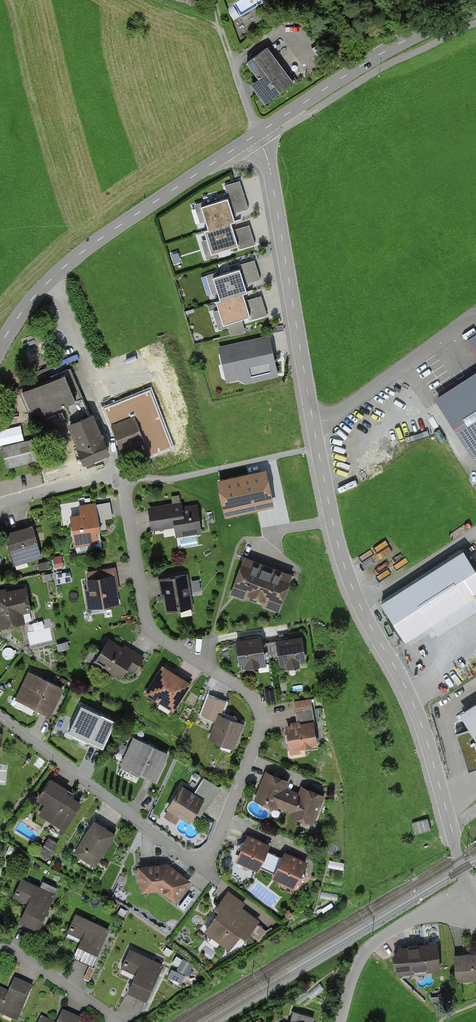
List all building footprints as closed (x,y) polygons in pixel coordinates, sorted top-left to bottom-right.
[(293,82),(267,47),(247,62),(266,87),(258,93),(265,103),(293,82)] [(228,195),(199,204),(206,229),(236,220),(228,195)] [(231,222),(202,231),(209,254),(238,246),(231,222)] [(239,265),(209,273),(217,298),(246,290),(239,265)] [(242,291),(212,300),(219,323),(249,315),(242,291)] [(253,318),(268,314),(264,294),(248,297),(253,318)] [(465,340),(475,357),(475,332),(465,340)] [(278,375),(269,336),(218,347),(228,386),(278,375)] [(51,380),(21,392),(33,420),(75,404),(74,402),(82,399),(70,369),(50,377),(51,380)] [(433,398),(473,460),(475,458),(475,370),(433,398)] [(150,390),(104,408),(111,428),(110,428),(121,456),(142,448),(146,459),(173,449),(150,390)] [(93,417),(67,427),(77,452),(76,452),(83,470),(110,459),(103,441),(93,417)] [(33,440),(1,448),(4,461),(7,460),(10,470),(38,462),(33,440)] [(272,504),(264,471),(220,481),(226,509),(254,503),(255,508),(272,504)] [(81,515),(71,517),(76,544),(97,541),(95,526),(99,525),(95,504),(80,506),(81,515)] [(173,510),(151,513),(153,528),(176,524),(177,534),(200,531),(196,506),(181,509),(180,504),(172,505),(173,510)] [(32,525),(3,533),(8,550),(13,566),(42,557),(37,542),(32,525)] [(379,603),(406,643),(475,596),(475,569),(461,548),(379,603)] [(244,562),(235,588),(279,604),(289,577),(244,562)] [(59,582),(73,581),(72,570),(58,572),(59,582)] [(189,573),(160,577),(164,613),(194,609),(189,573)] [(118,575),(85,578),(88,611),(121,608),(118,575)] [(194,589),(202,589),(201,578),(193,579),(194,589)] [(0,594),(0,622),(1,626),(21,622),(18,610),(29,608),(25,589),(0,594)] [(260,638),(237,642),(240,663),(247,662),(248,666),(258,665),(257,660),(272,658),(269,643),(261,644),(260,638)] [(301,638),(269,643),(272,658),(279,656),(280,662),(288,661),(288,666),(298,664),(298,660),(305,659),(301,638)] [(128,652),(108,640),(94,662),(119,677),(126,666),(134,671),(143,656),(130,649),(128,652)] [(188,684),(162,668),(147,693),(173,709),(188,684)] [(62,688),(29,672),(17,698),(50,714),(62,688)] [(275,699),(274,692),(265,693),(267,701),(275,699)] [(297,725),(284,727),(288,753),(316,748),(312,723),(315,722),(312,706),(311,706),(310,699),(293,702),(297,725)] [(243,722),(220,713),(224,703),(216,700),(210,716),(218,719),(211,737),(233,746),(243,722)] [(459,712),(475,739),(475,701),(459,712)] [(115,721),(82,705),(70,731),(103,747),(115,721)] [(167,753),(134,738),(122,764),(155,779),(167,753)] [(287,781),(267,773),(256,798),(276,807),(277,804),(293,811),(292,813),(312,821),(323,796),(303,788),(300,795),(284,789),(287,781)] [(83,798),(51,779),(40,796),(48,801),(40,814),(63,829),(83,798)] [(194,795),(181,787),(168,807),(189,820),(195,811),(199,814),(213,791),(201,784),(194,795)] [(430,829),(428,818),(412,822),(415,833),(430,829)] [(114,833),(95,821),(76,852),(96,864),(114,833)] [(268,846),(247,836),(244,842),(237,845),(240,852),(237,858),(243,861),(245,868),(252,865),(258,868),(259,866),(275,874),(274,876),(280,878),(283,885),(289,883),(295,885),(298,879),(305,876),(303,869),(305,863),(284,853),(282,858),(266,850),(268,846)] [(58,843),(49,838),(40,852),(49,857),(58,843)] [(165,865),(141,868),(143,883),(152,882),(174,898),(187,881),(165,865)] [(22,878),(15,894),(27,900),(18,918),(38,928),(57,888),(43,880),(40,887),(22,878)] [(220,911),(206,930),(229,947),(240,932),(245,936),(249,932),(258,939),(265,930),(256,923),(258,919),(242,907),(244,903),(229,891),(216,908),(220,911)] [(75,914),(68,930),(80,935),(71,954),(91,963),(107,928),(75,914)] [(433,944),(387,947),(388,969),(435,965),(433,944)] [(130,948),(123,964),(135,970),(126,988),(146,998),(162,963),(130,948)] [(448,954),(449,978),(475,976),(475,952),(448,954)] [(15,980),(10,992),(0,988),(0,1012),(17,1019),(32,987),(15,980)] [(313,1016),(294,1011),(291,1021),(311,1021),(313,1016)] [(63,1013),(59,1021),(79,1021),(80,1020),(63,1013)]
